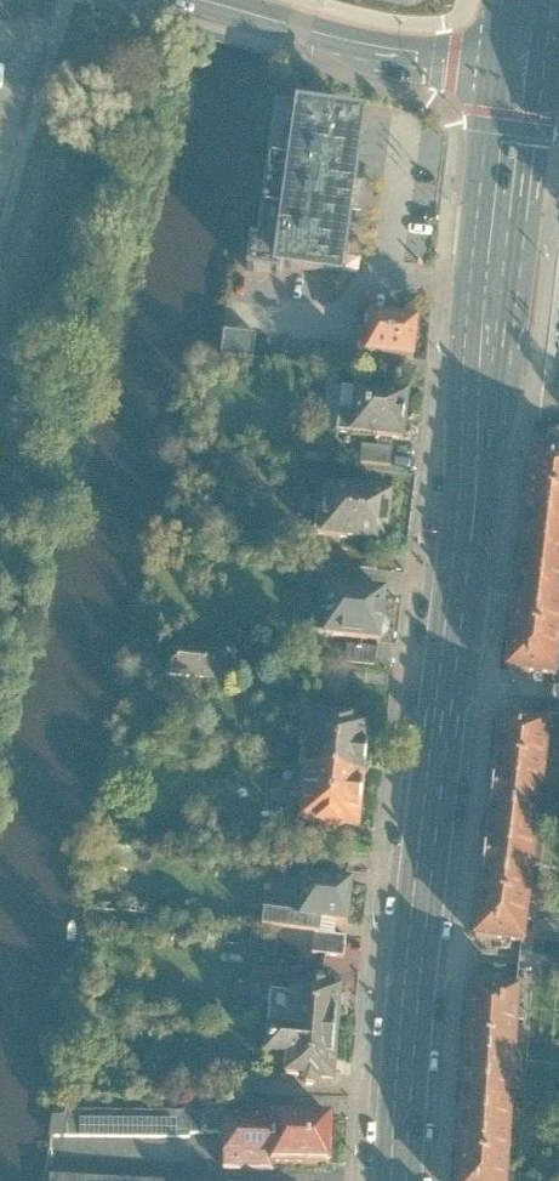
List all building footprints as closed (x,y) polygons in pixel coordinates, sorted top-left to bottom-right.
[(384,136),(265,116),(244,268),(363,289),(384,136)] [(415,359),(421,317),(371,311),(368,331),(360,330),(357,352),(415,359)] [(232,329),(230,355),(261,358),(263,332),(232,329)] [(407,441),(412,392),(356,386),(352,413),(339,411),(336,434),(407,441)] [(398,464),(399,448),(370,446),(369,462),(398,464)] [(558,498),(558,456),(527,452),(522,494),(558,498)] [(387,548),(393,495),(327,488),(323,515),(318,514),(315,538),(387,548)] [(558,566),(558,498),(522,494),(514,561),(558,566)] [(514,561),(507,629),(558,634),(558,566),(514,561)] [(382,645),(387,592),(329,585),(326,615),(313,613),(310,635),(382,645)] [(558,656),(558,634),(507,629),(503,670),(557,676),(558,656)] [(227,653),(168,645),(164,674),(224,682),(227,653)] [(311,716),(305,770),(366,777),(373,723),(311,716)] [(544,769),(549,726),(496,720),(490,763),(544,769)] [(490,763),(481,830),(537,836),(544,769),(490,763)] [(366,777),(305,770),(299,824),(359,831),(366,777)] [(481,830),(474,894),(530,901),(537,836),(481,830)] [(349,929),(355,886),(305,878),(299,922),(349,929)] [(469,937),(526,944),(530,901),(474,894),(469,937)] [(271,995),(267,1029),(339,1036),(344,987),(291,984),(290,997),(271,995)] [(515,1044),(519,992),(470,989),(465,1040),(515,1044)] [(335,1085),(339,1036),(267,1029),(263,1060),(287,1062),(285,1082),(335,1085)] [(511,1105),(515,1044),(465,1040),(460,1101),(511,1105)] [(507,1161),(511,1105),(460,1101),(455,1158),(507,1161)] [(224,1108),(66,1111),(65,1135),(224,1136),(224,1108)] [(333,1172),(333,1119),(276,1117),(276,1109),(224,1108),(224,1136),(223,1174),(274,1174),(274,1171),(333,1172)] [(507,1161),(455,1158),(454,1180),(505,1180),(507,1161)]
